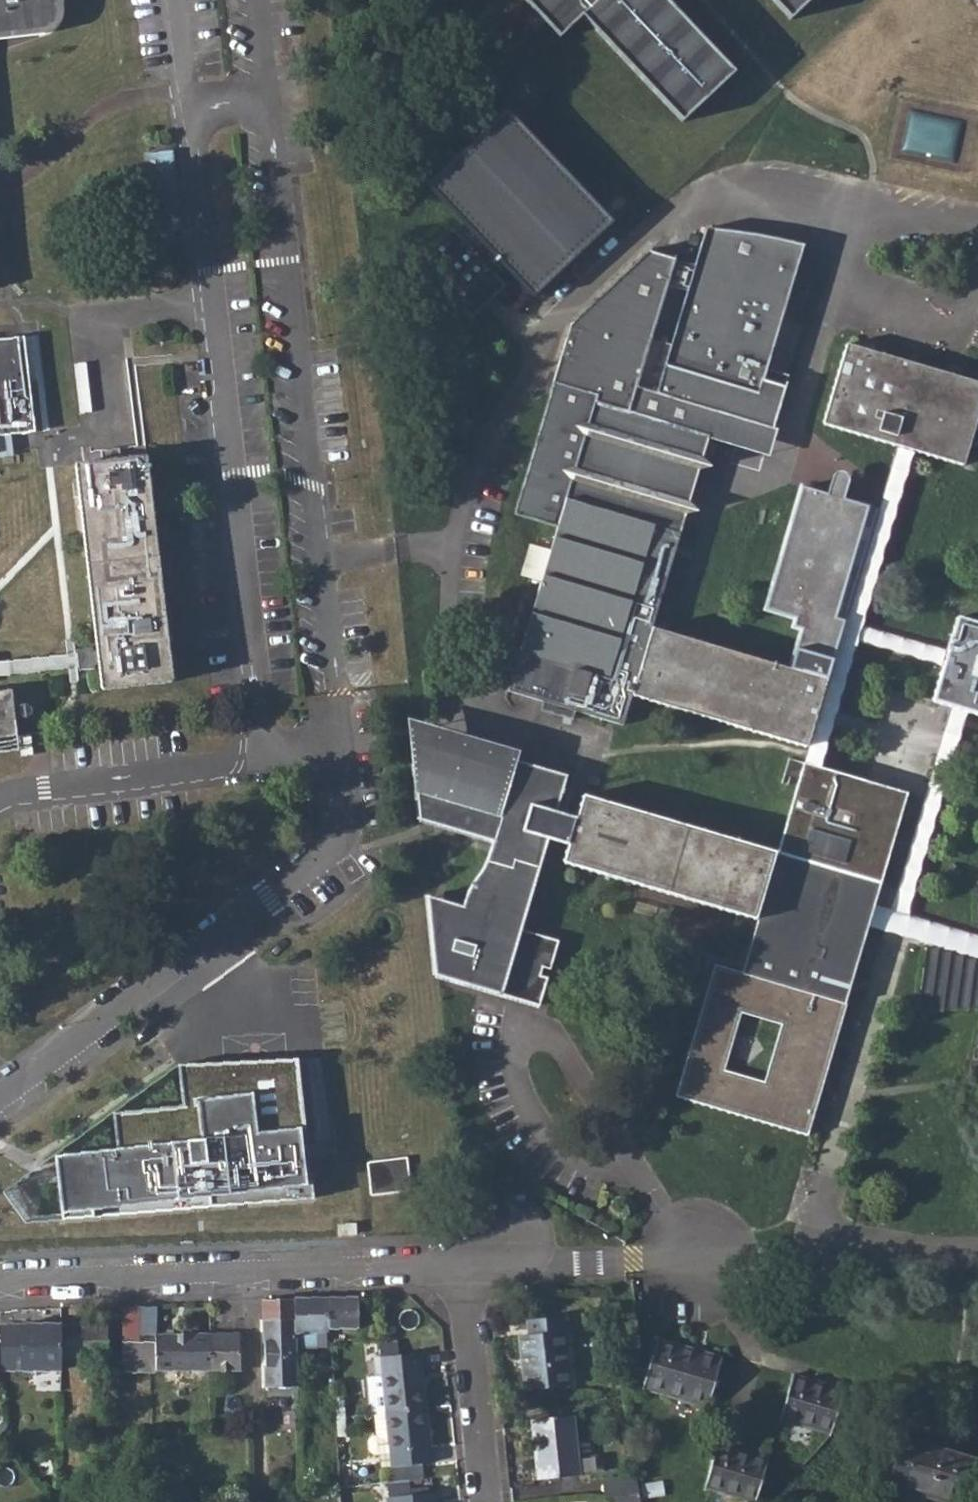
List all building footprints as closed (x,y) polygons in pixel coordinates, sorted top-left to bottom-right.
[(42,28),(48,25),(56,15),(54,6),(55,0),(0,0),(0,32),(42,28)] [(688,123),(743,74),(676,0),(534,0),(566,36),(589,15),(688,123)] [(799,22),(822,0),(778,0),(799,22)] [(413,253),(470,316),(488,300),(483,295),(498,283),(492,277),(509,260),(537,292),(614,221),(511,108),(432,181),(473,224),(457,240),(444,225),(413,253)] [(145,153),(159,270),(187,267),(173,149),(145,153)] [(526,577),(544,583),(510,692),(622,728),(632,694),(809,749),(880,513),(843,501),(846,491),(831,485),(827,497),(803,489),(767,610),(795,619),(791,628),(801,630),(789,669),(653,627),(685,525),(699,520),(690,508),(700,478),(713,474),(705,463),(711,442),(701,439),(708,414),(775,434),(787,392),(765,385),(768,373),(805,250),(799,247),(749,237),(707,232),(695,269),(649,255),(571,327),(514,517),(559,530),(552,553),(535,548),(526,577)] [(35,434),(25,339),(0,342),(0,438),(35,434)] [(900,448),(918,455),(965,468),(977,423),(977,385),(849,343),(825,425),(900,448)] [(791,380),(768,373),(765,385),(787,392),(791,380)] [(775,434),(708,414),(701,439),(711,442),(767,459),(775,434)] [(100,664),(104,691),(172,683),(145,456),(75,465),(99,651),(89,653),(89,648),(69,651),(71,672),(93,670),(92,665),(100,664)] [(951,651),(944,671),(934,706),(977,719),(977,625),(959,619),(951,651)] [(19,731),(17,717),(23,717),(25,723),(34,720),(36,711),(27,702),(15,704),(15,690),(0,692),(0,737),(19,731)] [(417,726),(425,815),(432,817),(428,730),(417,726)] [(572,774),(428,730),(432,817),(498,837),(494,855),(479,878),(468,903),(436,892),(440,973),(538,1004),(548,977),(540,975),(543,965),(550,968),(559,940),(521,929),(549,840),(572,846),(566,864),(756,923),(776,855),(589,796),(581,818),(569,814),(575,795),(566,794),(572,774)] [(756,923),(765,926),(748,976),(720,967),(677,1101),(811,1140),(874,929),(879,912),(914,796),(806,765),(778,855),(776,855),(756,923)] [(432,890),(439,972),(440,973),(436,892),(432,890)] [(879,912),(874,929),(977,958),(977,942),(879,912)] [(928,950),(922,1012),(977,1010),(977,967),(928,950)] [(180,1080),(296,1064),(295,1060),(178,1066),(180,1080)] [(61,1219),(312,1198),(296,1064),(180,1080),(182,1107),(112,1113),(115,1149),(56,1154),(61,1219)] [(61,1219),(56,1154),(3,1194),(24,1222),(61,1219)] [(367,1166),(371,1199),(411,1195),(408,1159),(367,1166)] [(296,1299),(297,1334),(352,1332),(351,1296),(296,1299)] [(265,1300),(268,1388),(298,1388),(297,1334),(296,1299),(265,1300)] [(611,1305),(611,1317),(621,1316),(621,1304),(611,1305)] [(122,1313),(124,1346),(156,1346),(156,1339),(156,1313),(122,1313)] [(517,1337),(524,1391),(569,1387),(560,1319),(527,1324),(529,1337),(517,1337)] [(4,1328),(4,1374),(67,1371),(66,1361),(109,1359),(108,1324),(4,1328)] [(209,1372),(241,1373),(239,1337),(209,1338),(209,1372)] [(209,1338),(156,1339),(156,1346),(124,1346),(124,1375),(209,1372),(209,1338)] [(378,1360),(381,1418),(422,1413),(416,1356),(397,1360),(396,1340),(367,1342),(369,1360),(378,1360)] [(640,1390),(710,1411),(726,1360),(675,1346),(673,1357),(654,1352),(640,1390)] [(780,1423),(832,1440),(844,1393),(793,1376),(780,1423)] [(330,1400),(331,1424),(342,1423),(340,1400),(330,1400)] [(422,1413),(381,1418),(373,1419),(376,1438),(367,1440),(364,1452),(369,1461),(374,1460),(383,1459),(385,1473),(388,1488),(405,1487),(420,1485),(419,1464),(428,1465),(422,1413)] [(529,1421),(536,1479),(577,1474),(570,1415),(529,1421)] [(331,1424),(332,1441),(342,1441),(342,1423),(331,1424)] [(933,1501),(949,1501),(951,1497),(970,1501),(977,1473),(977,1458),(938,1448),(936,1455),(917,1450),(919,1443),(906,1439),(892,1489),(933,1501)] [(737,1501),(754,1501),(765,1462),(714,1446),(701,1491),(737,1501)] [(374,1460),(376,1474),(385,1473),(383,1459),(374,1460)] [(634,1476),(610,1479),(614,1500),(638,1497),(634,1476)] [(430,1493),(429,1483),(420,1485),(405,1487),(388,1488),(386,1489),(387,1501),(431,1501),(430,1493)]
